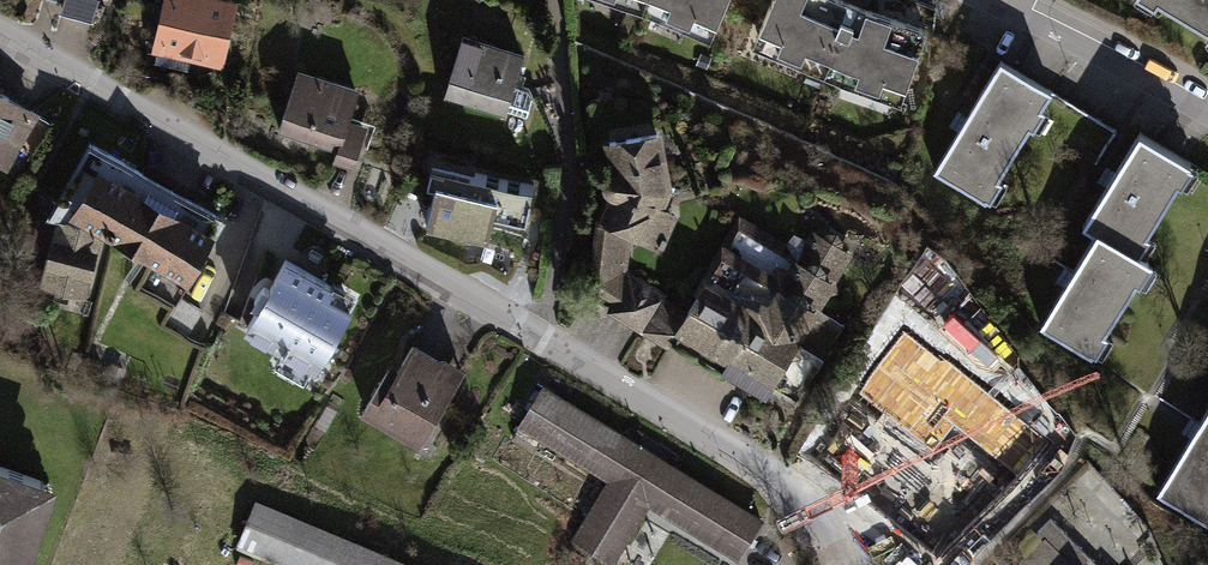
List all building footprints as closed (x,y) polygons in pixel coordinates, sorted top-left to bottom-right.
[(67,7),(64,17),(100,25),(106,0),(38,0),(67,7)] [(210,0),(170,0),(159,54),(226,68),(239,6),(210,0)] [(725,46),(742,0),(603,0),(725,46)] [(832,0),(774,0),(754,54),(903,111),(931,38),(832,0)] [(1207,42),(1207,0),(1138,0),(1207,42)] [(527,59),(464,39),(446,95),(509,115),(527,59)] [(1061,103),(1007,67),(938,171),(993,207),(1061,103)] [(363,92),(303,71),(283,129),(338,148),(334,161),(360,170),(375,126),(354,118),(363,92)] [(0,98),(0,179),(8,184),(45,127),(0,98)] [(668,136),(610,146),(593,278),(618,295),(609,312),(672,350),(684,338),(781,397),(861,259),(818,234),(806,253),(748,220),(696,315),(630,273),(633,241),(661,257),(680,218),(668,136)] [(1199,175),(1141,140),(1086,232),(1101,241),(1045,335),(1101,368),(1159,272),(1146,264),(1199,175)] [(223,243),(101,174),(73,222),(195,291),(223,243)] [(505,200),(444,185),(431,235),(492,250),(505,200)] [(101,239),(58,228),(43,289),(86,300),(101,239)] [(298,255),(249,325),(321,375),(369,305),(298,255)] [(932,285),(896,310),(956,395),(991,370),(932,285)] [(907,392),(931,365),(905,342),(881,369),(907,392)] [(473,377),(419,345),(376,418),(430,450),(473,377)] [(549,391),(522,433),(610,489),(574,545),(606,564),(613,564),(646,513),(729,564),(739,564),(763,527),(549,391)] [(973,489),(868,419),(840,462),(944,531),(973,489)] [(1160,498),(1207,527),(1207,420),(1160,498)] [(67,495),(0,471),(0,564),(43,564),(67,495)] [(258,506),(239,550),(273,564),(394,564),(258,506)] [(1015,564),(1060,564),(1037,543),(1015,564)]
